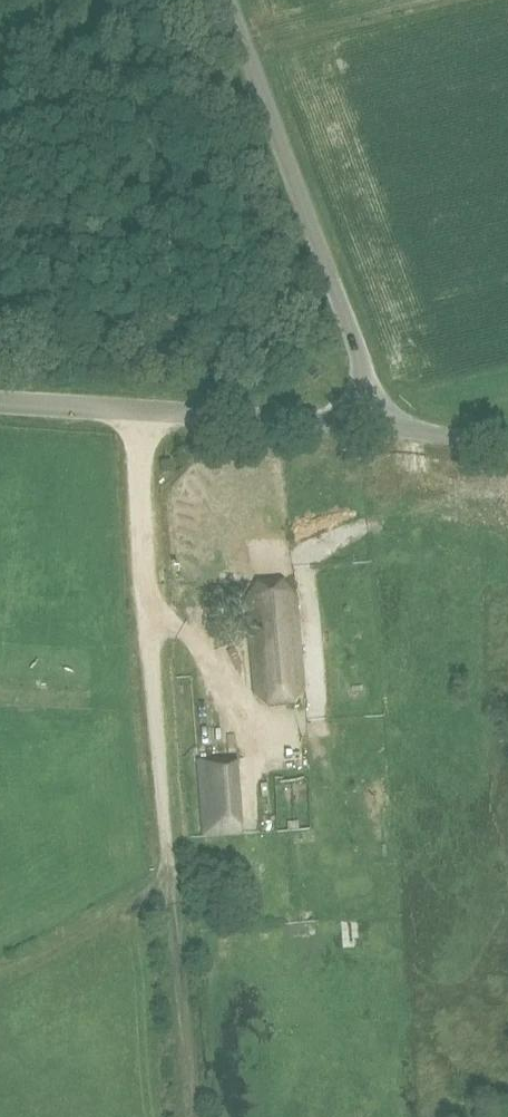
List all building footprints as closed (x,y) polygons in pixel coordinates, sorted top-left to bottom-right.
[(267,708),(295,706),(308,689),(299,596),(285,581),(256,582),(245,600),(253,693),(267,708)] [(203,838),(243,836),(239,756),(198,759),(203,838)]
